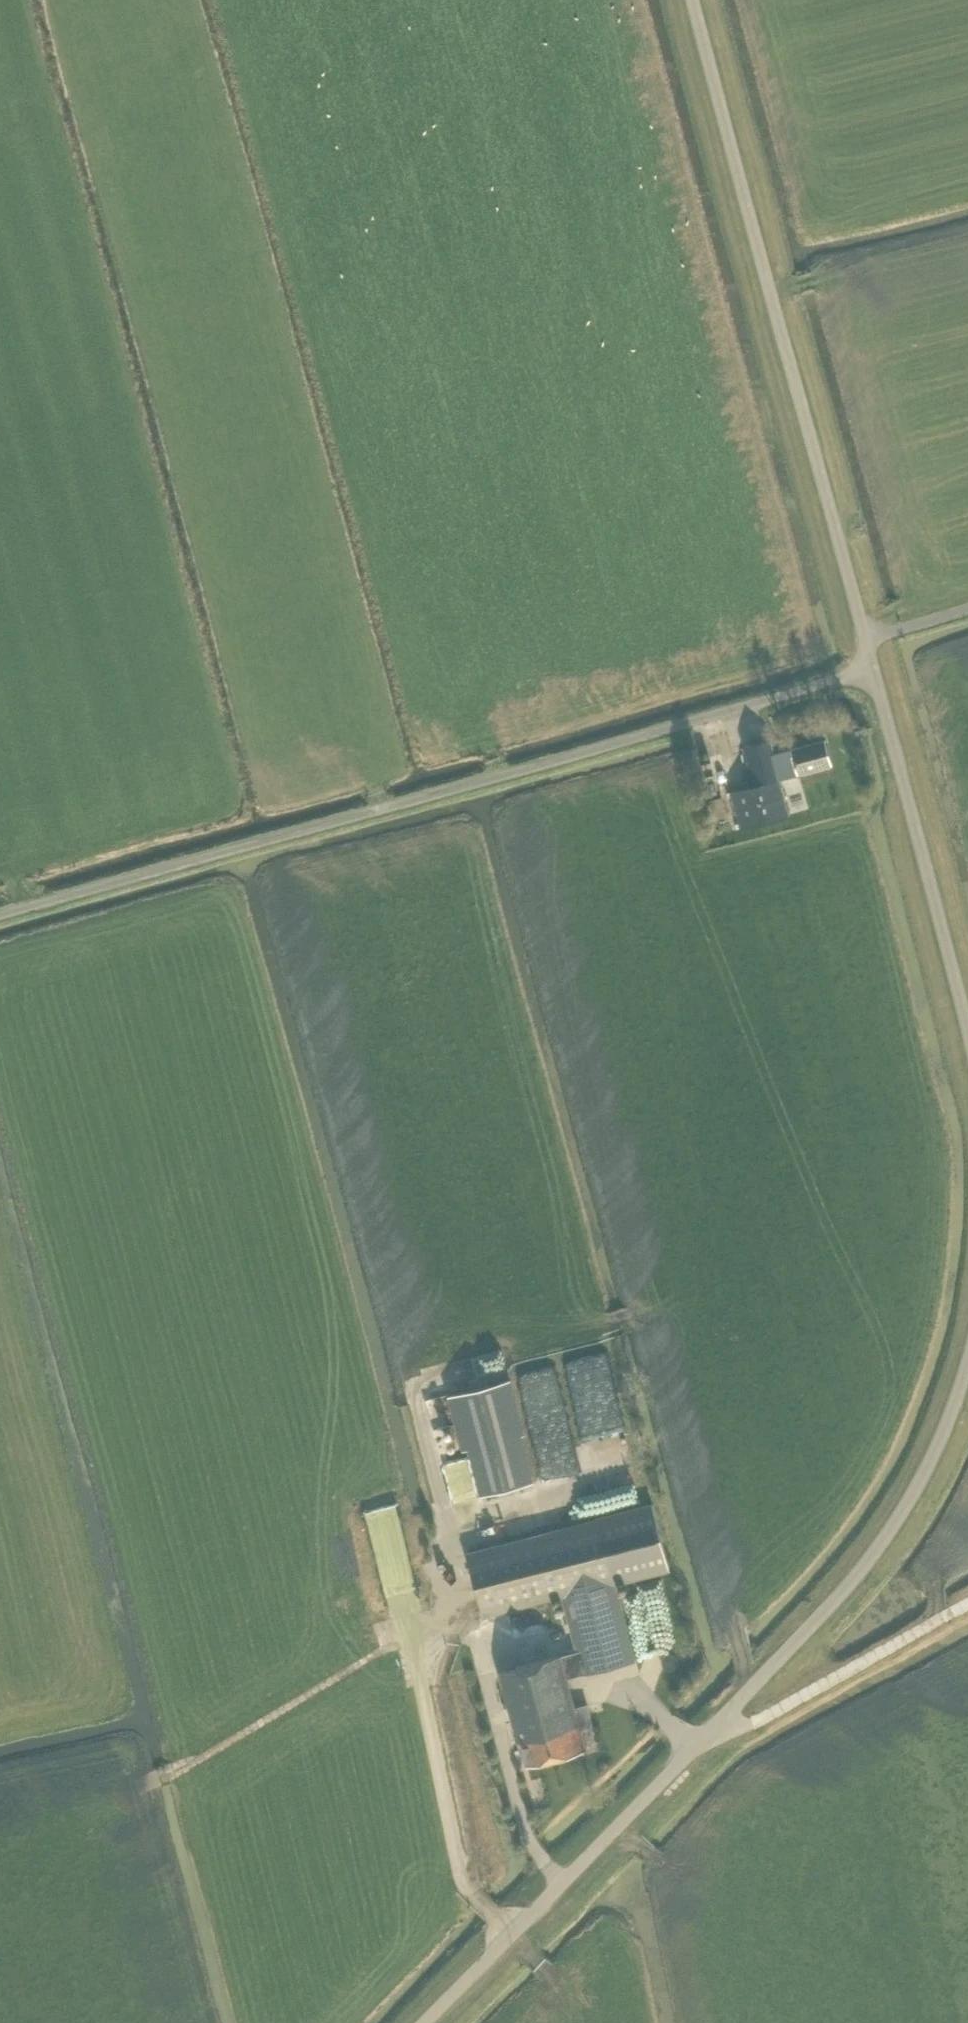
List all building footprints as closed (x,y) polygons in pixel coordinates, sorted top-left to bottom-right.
[(774,754),(771,740),(745,747),(755,786),(731,792),(741,829),(788,817),(779,779),(781,779),(778,769),(796,764),(798,773),(832,764),(825,740),(792,749),(774,754)] [(575,1397),(616,1390),(608,1345),(568,1352),(575,1397)] [(464,1449),(470,1448),(482,1494),(532,1481),(520,1435),(523,1434),(509,1380),(450,1395),(464,1449)] [(635,1661),(615,1584),(670,1570),(653,1505),(466,1553),(483,1618),(563,1597),(577,1651),(561,1655),(498,1671),(517,1742),(520,1741),(526,1765),(585,1750),(580,1729),(593,1725),(588,1704),(574,1707),(567,1678),(582,1674),(635,1661)]
